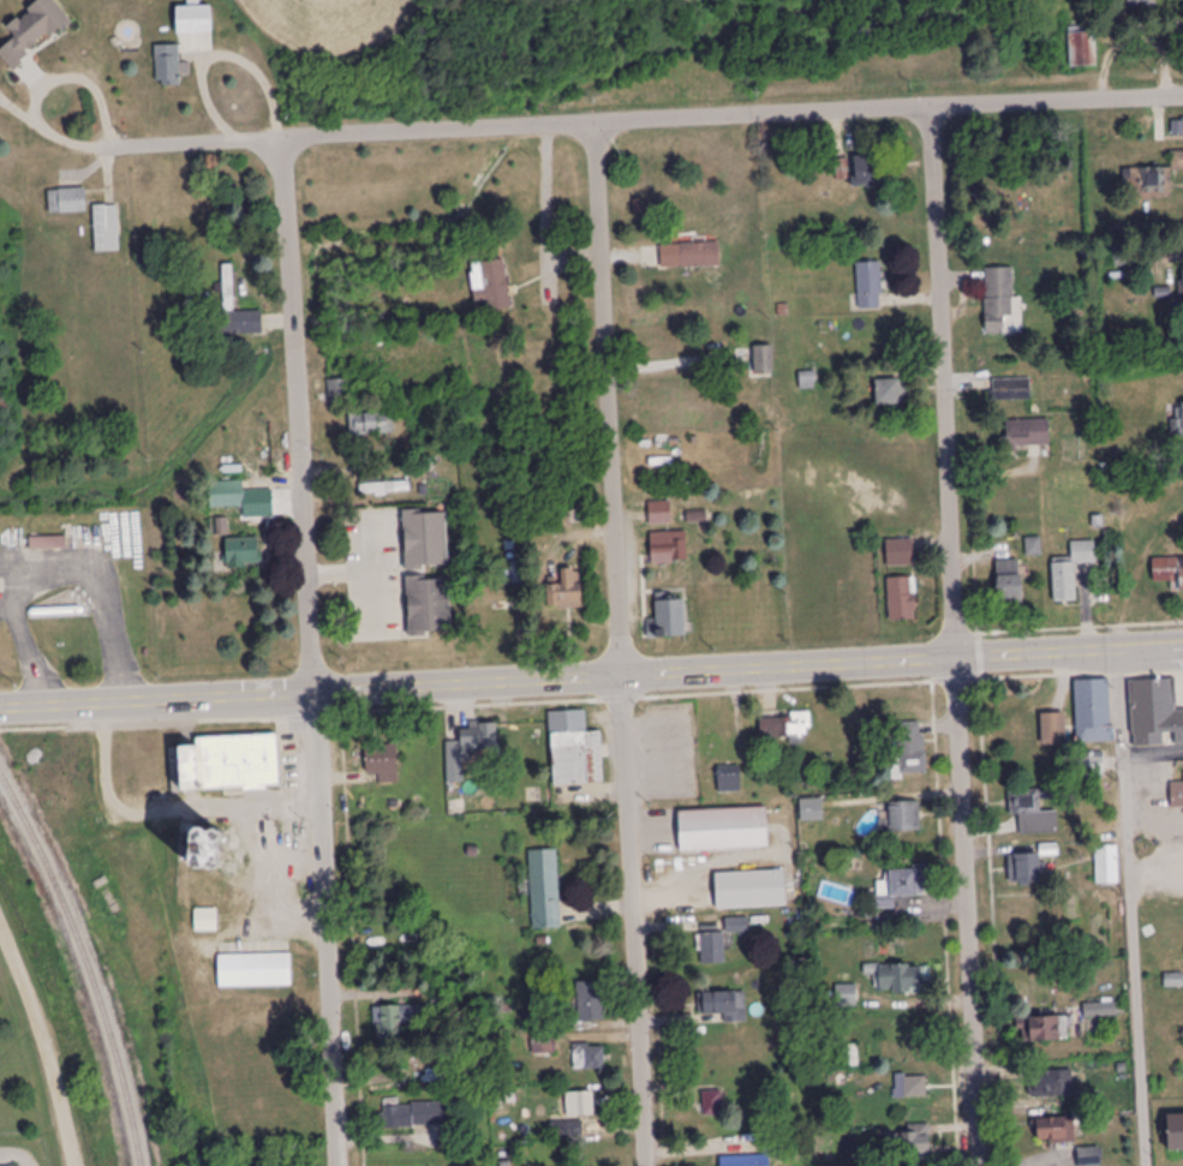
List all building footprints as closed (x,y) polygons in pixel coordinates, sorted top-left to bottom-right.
[(53,40),(72,26),(53,0),(43,0),(7,26),(16,39),(0,50),(0,54),(11,68),(52,38),(53,40)] [(1155,0),(1128,0),(1128,11),(1155,11),(1155,0)] [(211,7),(177,7),(177,34),(211,34),(211,7)] [(1070,68),(1096,68),(1096,28),(1070,28),(1070,68)] [(157,46),(157,88),(182,88),(182,76),(189,76),(189,64),(181,64),(181,46),(157,46)] [(1124,198),(1172,197),(1172,170),(1182,170),(1182,152),(1172,153),(1172,169),(1124,169),(1124,198)] [(856,185),(885,185),(885,156),(856,156),(856,185)] [(86,190),(49,190),(49,214),(86,214),(86,190)] [(119,253),(119,206),(95,206),(95,253),(119,253)] [(721,268),(721,244),(662,244),(662,268),(721,268)] [(487,302),(487,311),(509,310),(507,262),(474,263),(476,302),(487,302)] [(882,308),(882,262),(858,262),(858,308),(882,308)] [(1015,268),(986,268),(986,333),(1015,333),(1015,268)] [(234,310),(234,270),(219,270),(219,310),(234,310)] [(773,346),(754,346),(754,375),(773,375),(773,346)] [(877,405),(907,405),(907,379),(877,379),(877,405)] [(1031,379),(996,379),(996,401),(1031,401),(1031,379)] [(350,403),(350,381),(330,381),(330,403),(350,403)] [(395,412),(350,412),(350,435),(395,435),(395,412)] [(1050,420),(1006,420),(1006,447),(1050,447),(1050,420)] [(650,486),(689,486),(689,476),(650,476),(650,486)] [(245,482),(218,481),(217,500),(244,501),(245,482)] [(410,483),(360,483),(360,494),(410,494),(410,483)] [(256,491),(257,505),(275,504),(274,490),(256,491)] [(650,503),(650,525),(671,525),(671,503),(650,503)] [(405,512),(406,570),(448,570),(448,512),(405,512)] [(652,534),(652,564),(688,564),(688,534),(652,534)] [(260,539),(225,539),(225,568),(260,568),(260,539)] [(887,566),(915,566),(915,540),(887,540),(887,566)] [(1027,540),(1027,555),(1041,555),(1041,540),(1027,540)] [(1055,603),(1077,603),(1077,569),(1096,568),(1095,542),(1072,542),(1072,559),(1053,559),(1055,603)] [(1154,583),(1172,583),(1172,593),(1182,593),(1182,559),(1154,559),(1154,583)] [(998,608),(1022,607),(1021,561),(997,562),(998,608)] [(562,570),(562,586),(547,586),(547,609),(580,608),(580,570),(562,570)] [(889,621),(916,621),(916,578),(889,578),(889,621)] [(409,636),(452,635),(451,579),(409,580),(409,636)] [(686,599),(657,599),(657,621),(649,621),(649,640),(686,640),(686,599)] [(1133,747),(1182,746),(1182,710),(1177,710),(1177,680),(1131,681),(1133,747)] [(1075,682),(1076,744),(1113,743),(1112,681),(1075,682)] [(604,785),(602,732),(586,733),(585,713),(551,715),(554,787),(604,785)] [(791,719),(761,719),(761,740),(809,740),(809,714),(791,714),(791,719)] [(1042,714),(1042,746),(1066,746),(1066,714),(1042,714)] [(926,723),(899,723),(899,775),(926,775),(926,723)] [(498,725),(461,725),(461,742),(447,743),(447,783),(465,783),(465,762),(473,762),(473,753),(498,752),(498,725)] [(179,748),(180,791),(279,789),(278,736),(198,738),(198,748),(179,748)] [(398,783),(398,745),(366,745),(366,776),(379,776),(379,783),(398,783)] [(1104,754),(1079,754),(1079,775),(1104,775),(1104,754)] [(719,768),(719,794),(741,794),(741,768),(719,768)] [(1171,784),(1172,809),(1182,809),(1182,784),(1171,784)] [(1059,833),(1058,811),(1044,812),(1043,802),(1049,802),(1049,790),(1010,792),(1011,815),(1020,815),(1021,835),(1059,833)] [(890,820),(876,821),(876,834),(921,832),(920,803),(889,804),(890,820)] [(768,809),(679,812),(681,853),(769,850),(768,809)] [(185,829),(182,871),(217,873),(220,831),(185,829)] [(1096,848),(1096,885),(1118,885),(1118,848),(1096,848)] [(558,851),(531,852),(533,930),(561,929),(558,851)] [(1042,856),(1010,856),(1010,885),(1042,885),(1042,856)] [(927,868),(887,869),(888,884),(879,884),(879,898),(928,896),(927,868)] [(716,875),(717,911),(787,908),(785,872),(716,875)] [(701,934),(702,965),(726,965),(726,934),(701,934)] [(219,955),(219,988),(292,988),(292,955),(219,955)] [(875,979),(875,993),(924,993),(924,966),(865,966),(865,979),(875,979)] [(603,1023),(603,983),(579,983),(579,1023),(603,1023)] [(836,987),(836,1008),(857,1008),(857,987),(836,987)] [(747,994),(701,994),(701,1017),(724,1017),(724,1024),(747,1024),(747,994)] [(1085,1004),(1085,1019),(1119,1019),(1119,1004),(1085,1004)] [(402,1042),(401,1025),(425,1025),(425,1007),(375,1008),(376,1043),(402,1042)] [(1019,1019),(1019,1044),(1072,1043),(1072,1018),(1019,1019)] [(532,1035),(532,1057),(554,1057),(554,1035),(532,1035)] [(574,1047),(574,1072),(605,1072),(605,1047),(574,1047)] [(1029,1098),(1074,1098),(1074,1073),(1029,1073),(1029,1098)] [(895,1099),(927,1099),(927,1076),(895,1076),(895,1099)] [(722,1093),(703,1093),(703,1113),(722,1113),(722,1093)] [(567,1094),(567,1118),(595,1118),(595,1094),(567,1094)] [(448,1129),(448,1104),(385,1104),(385,1129),(448,1129)] [(1169,1117),(1169,1153),(1182,1153),(1182,1117),(1169,1117)] [(1076,1120),(1037,1120),(1037,1144),(1076,1144),(1076,1120)] [(575,1140),(575,1125),(552,1125),(552,1140),(575,1140)] [(905,1125),(905,1162),(931,1162),(931,1125),(905,1125)] [(1080,1165),(1100,1165),(1100,1150),(1079,1151),(1080,1165)] [(770,1157),(721,1157),(721,1165),(770,1165),(770,1157)]
